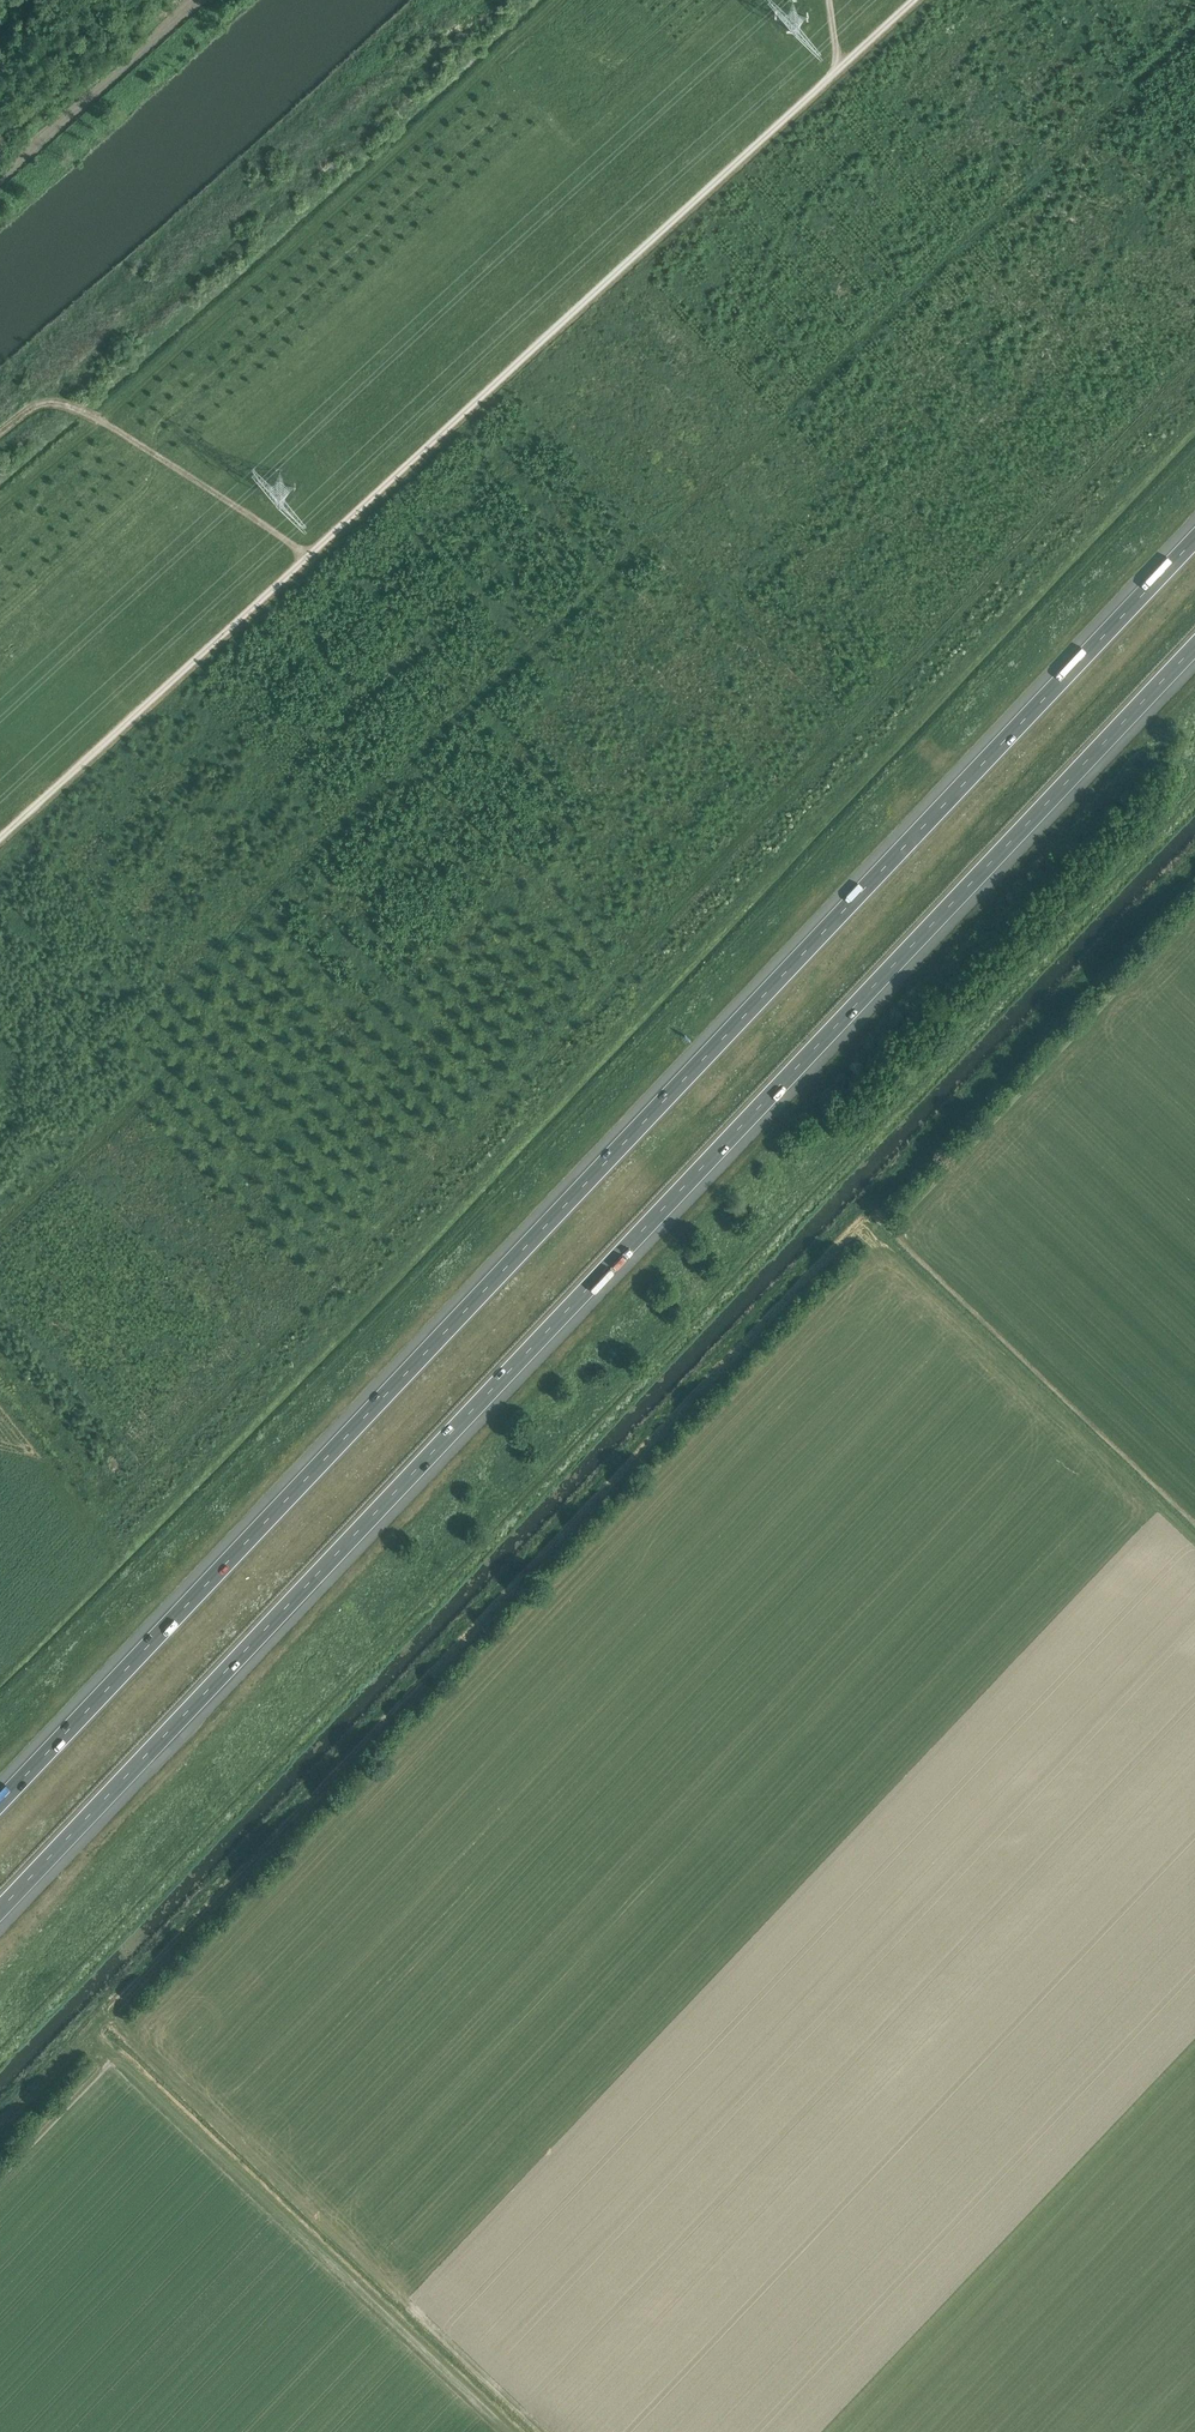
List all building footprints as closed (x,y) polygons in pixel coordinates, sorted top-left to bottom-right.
[(57,1836),(71,1827),(68,1822),(54,1832),(57,1836)]
